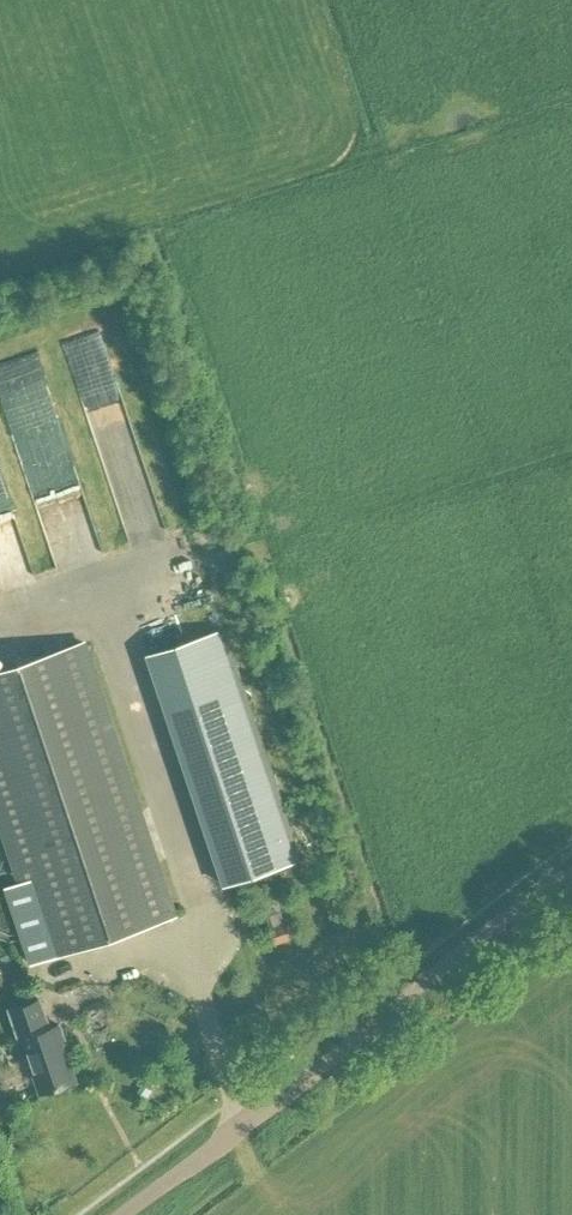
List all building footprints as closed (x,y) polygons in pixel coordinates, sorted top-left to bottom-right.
[(224,883),(294,860),(217,630),(147,653),(224,883)] [(174,913),(84,642),(0,670),(0,824),(44,957),(174,913)] [(20,1039),(38,1092),(76,1079),(66,1050),(68,1049),(59,1024),(49,1027),(39,999),(8,1009),(18,1039),(20,1039)]
